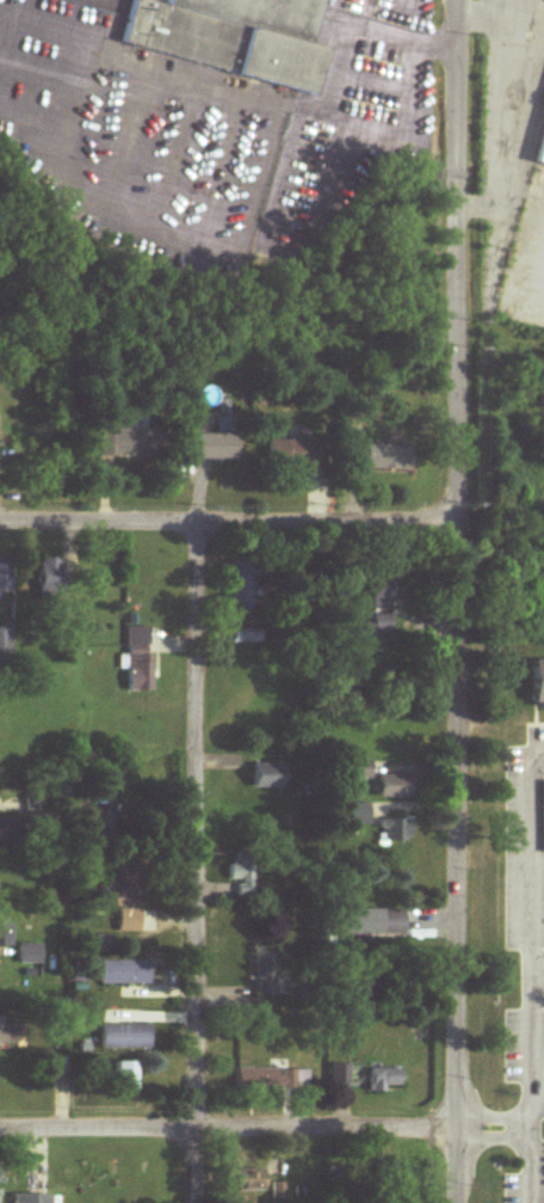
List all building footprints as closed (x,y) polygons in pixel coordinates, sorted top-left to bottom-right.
[(314,93),(325,50),(311,47),(322,0),(170,0),(168,8),(136,0),(134,0),(123,49),(314,93)] [(115,453),(160,453),(160,428),(115,428),(115,453)] [(232,459),(232,433),(193,433),(193,459),(232,459)] [(322,467),(321,441),(266,441),(267,468),(322,467)] [(411,474),(412,446),(364,444),(363,472),(411,474)] [(10,598),(10,557),(0,557),(0,598),(10,598)] [(61,558),(38,558),(38,594),(61,594),(61,558)] [(259,566),(232,566),(232,608),(259,608),(259,566)] [(371,610),(398,610),(398,578),(371,578),(371,610)] [(389,634),(389,617),(373,617),(373,634),(389,634)] [(127,629),(128,693),(151,692),(149,628),(127,629)] [(0,629),(0,661),(11,661),(11,629),(0,629)] [(532,661),(532,709),(543,709),(543,661),(532,661)] [(370,761),(344,761),(344,781),(370,781),(370,761)] [(254,790),(283,790),(283,765),(254,765),(254,790)] [(378,798),(418,798),(418,776),(378,776),(378,798)] [(367,805),(348,805),(348,827),(367,827),(367,805)] [(0,819),(0,843),(16,843),(16,819),(0,819)] [(410,820),(382,820),(382,842),(410,842),(410,820)] [(256,856),(230,856),(230,881),(238,881),(238,897),(256,897),(256,856)] [(118,894),(134,894),(134,866),(118,866),(118,894)] [(140,934),(140,910),(117,910),(117,934),(140,934)] [(405,938),(405,910),(344,910),(344,938),(405,938)] [(0,923),(0,947),(10,947),(10,923),(0,923)] [(39,964),(39,947),(18,947),(18,964),(39,964)] [(278,956),(256,956),(256,996),(278,996),(278,956)] [(149,961),(101,961),(101,985),(149,985),(149,961)] [(17,1017),(0,1017),(0,1044),(17,1044),(17,1017)] [(100,1049),(149,1049),(149,1025),(100,1025),(100,1049)] [(136,1062),(113,1062),(113,1091),(136,1091),(136,1062)] [(332,1066),(332,1084),(348,1084),(348,1066),(332,1066)] [(400,1090),(400,1069),(369,1069),(369,1090),(400,1090)] [(308,1070),(237,1070),(237,1093),(308,1093),(308,1070)] [(262,1193),(262,1170),(237,1170),(237,1193),(262,1193)]
